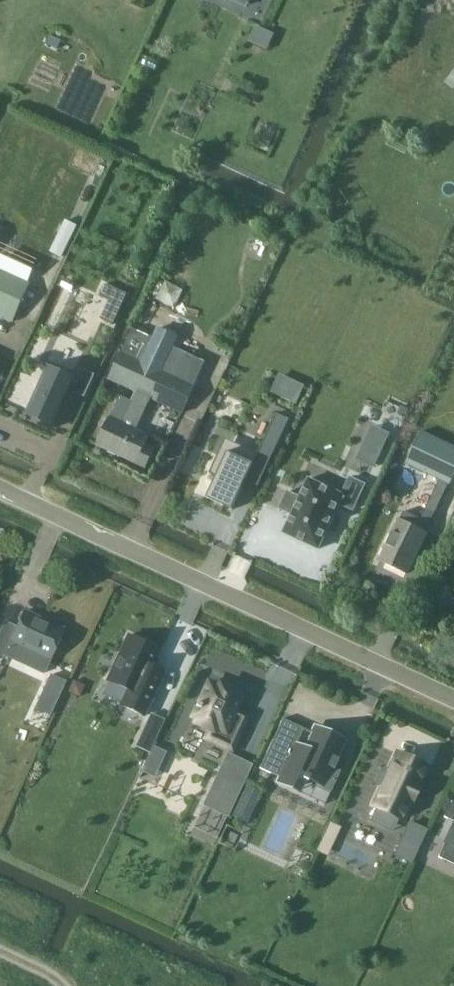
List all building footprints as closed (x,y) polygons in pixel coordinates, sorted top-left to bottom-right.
[(11,319),(28,281),(0,269),(0,314),(11,319)] [(106,309),(101,320),(113,325),(118,315),(106,309)] [(134,329),(111,379),(136,391),(150,397),(182,412),(205,363),(134,329)] [(56,427),(73,391),(85,397),(95,375),(82,369),(77,380),(49,367),(27,414),(56,427)] [(240,378),(243,371),(236,368),(233,375),(240,378)] [(280,374),(271,392),(296,403),(304,385),(280,374)] [(136,428),(150,397),(136,391),(132,400),(121,395),(111,417),(110,417),(97,444),(147,467),(156,448),(147,444),(151,435),(136,428)] [(289,419),(277,413),(261,446),(274,452),(289,419)] [(452,481),(453,478),(453,442),(423,427),(407,460),(452,481)] [(258,453),(233,442),(223,462),(216,459),(209,473),(217,477),(207,498),(232,510),(258,453)] [(364,448),(358,460),(373,466),(378,455),(364,448)] [(288,492),(280,508),(292,514),(284,533),(319,549),(329,526),(329,525),(332,518),(333,518),(333,517),(333,518),(340,504),(353,510),(365,484),(350,478),(342,494),(309,479),(300,496),(300,497),(288,492)] [(258,504),(253,515),(260,518),(265,507),(258,504)] [(379,560),(406,573),(426,533),(398,520),(379,560)] [(2,660),(2,661),(5,655),(44,673),(50,659),(51,659),(64,630),(24,611),(14,633),(2,627),(0,632),(0,664),(2,660)] [(128,636),(107,681),(126,690),(119,705),(144,717),(163,677),(152,672),(154,668),(152,667),(159,651),(128,636)] [(50,675),(35,708),(50,715),(65,682),(50,675)] [(73,682),(69,692),(79,696),(82,690),(79,684),(73,682)] [(206,738),(231,750),(246,717),(234,711),(241,698),(235,696),(237,692),(220,684),(218,688),(208,683),(198,705),(197,704),(195,707),(197,708),(192,717),(197,719),(195,723),(210,730),(206,738)] [(151,714),(136,746),(149,752),(164,720),(151,714)] [(272,739),(259,768),(281,779),(300,788),(303,780),(330,793),(340,771),(331,767),(343,741),(335,738),(333,743),(312,733),(304,750),(295,745),(293,749),(272,739)] [(154,746),(142,771),(154,776),(165,752),(154,746)] [(218,842),(253,760),(225,748),(190,830),(218,842)] [(381,787),(373,806),(402,820),(410,801),(413,802),(420,787),(417,786),(426,767),(419,764),(420,762),(405,755),(404,756),(397,753),(388,772),(382,769),(375,784),(381,787)] [(247,783),(232,815),(247,823),(262,790),(247,783)] [(329,823),(324,833),(335,838),(340,828),(329,823)] [(410,823),(395,855),(411,863),(426,830),(410,823)]
